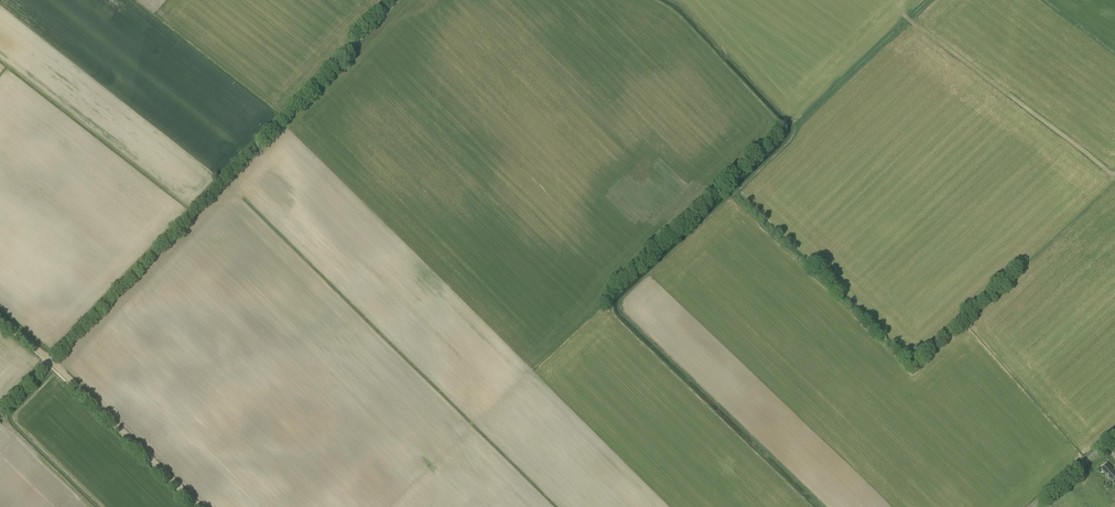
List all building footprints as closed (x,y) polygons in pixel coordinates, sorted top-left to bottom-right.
[(1114,480),(1114,472),(1107,464),(1101,470),(1112,482),(1114,480)]
